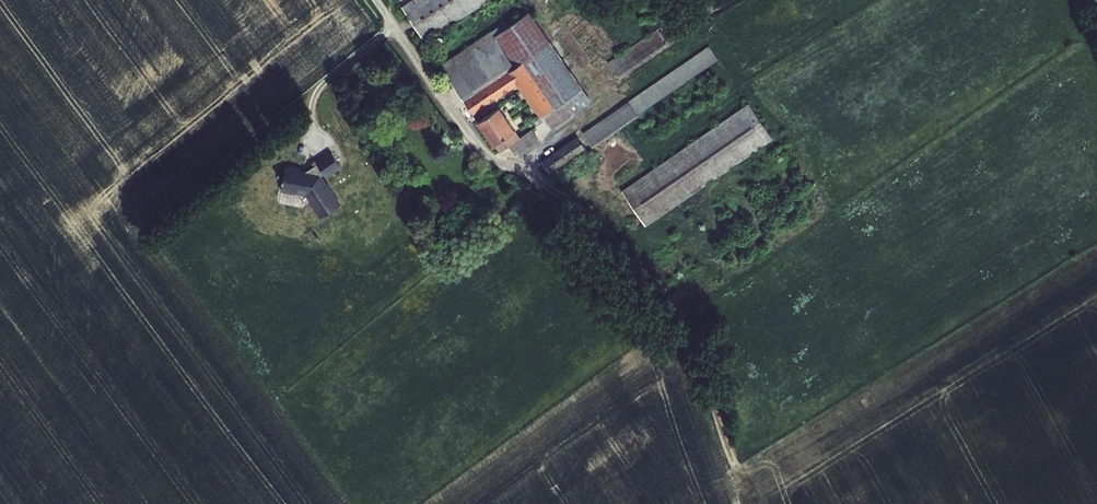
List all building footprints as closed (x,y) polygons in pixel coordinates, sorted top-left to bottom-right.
[(425,42),(489,0),(413,0),(412,0),(398,0),(397,0),(425,42)] [(685,11),(609,62),(620,78),(696,26),(685,11)] [(498,27),(441,66),(473,113),(514,85),(516,88),(519,86),(550,129),(590,100),(528,12),(501,30),(498,27)] [(709,47),(584,133),(592,145),(718,59),(709,47)] [(749,104),(622,191),(645,226),(772,139),(749,104)] [(478,121),(499,152),(509,145),(515,154),(538,139),(532,129),(519,138),(499,107),(478,121)] [(577,138),(542,162),(549,172),(584,148),(577,138)] [(286,169),(281,191),(295,194),(295,192),(306,194),(310,200),(309,201),(320,218),(341,205),(327,184),(325,185),(322,180),(320,181),(318,177),(319,176),(323,174),(325,176),(340,166),(331,153),(316,163),(317,165),(306,173),(300,171),(300,169),(288,167),(288,169),(286,169)]
